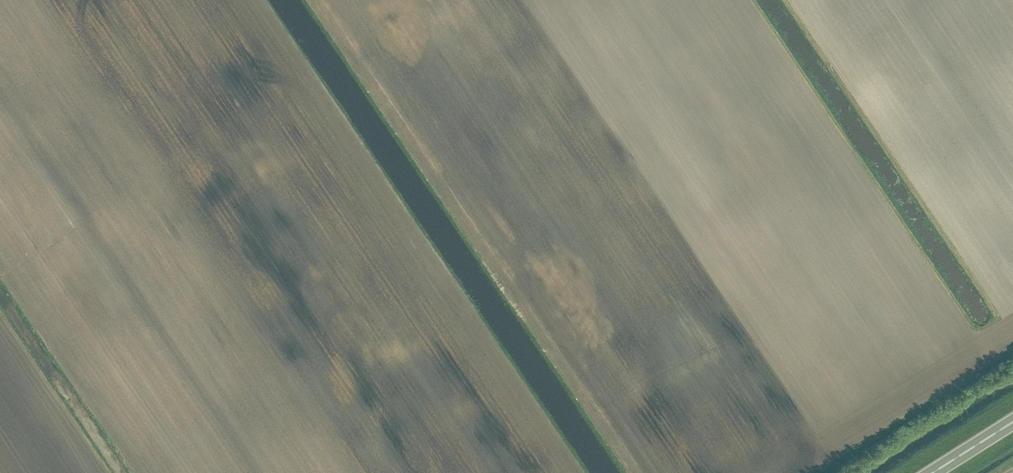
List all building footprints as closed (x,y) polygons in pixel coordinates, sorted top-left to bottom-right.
[(983,428),(970,437),(973,442),(987,433),(983,428)]
